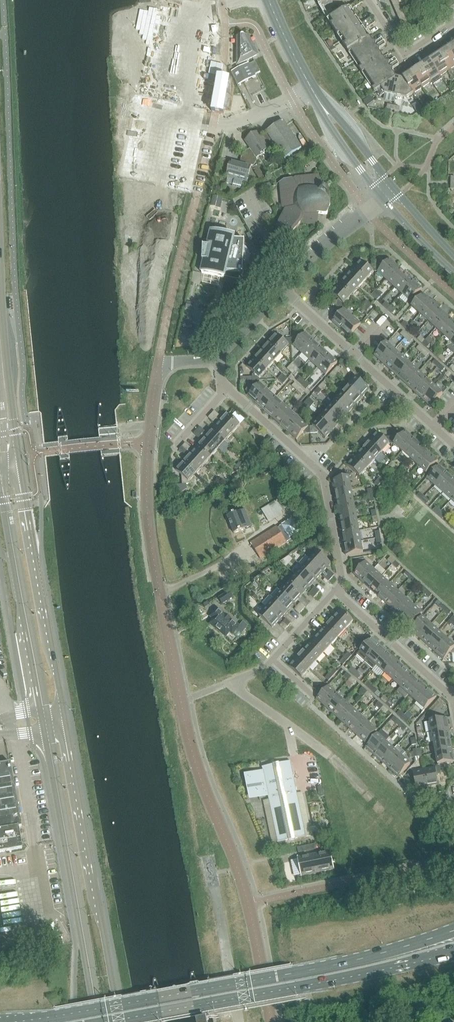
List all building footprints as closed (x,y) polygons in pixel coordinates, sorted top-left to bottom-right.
[(381,88),(381,87),(396,77),(393,72),(394,69),(399,65),(395,59),(390,62),(386,62),(380,52),(380,49),(386,45),(382,39),(376,42),(373,42),(366,32),(367,28),(375,23),(371,17),(363,22),(360,22),(353,12),(354,8),(362,3),(360,0),(359,0),(348,8),(345,3),(327,15),(334,26),(332,27),(374,92),(381,88)] [(141,25),(131,26),(133,87),(144,86),(178,85),(175,22),(161,23),(141,24),(141,25)] [(239,36),(239,64),(257,56),(247,37),(247,36),(239,36)] [(443,41),(453,57),(453,45),(450,45),(446,39),(443,41)] [(450,70),(453,67),(453,57),(443,41),(440,43),(444,49),(443,52),(439,55),(450,70)] [(428,51),(425,53),(441,76),(450,70),(439,55),(435,57),(432,57),(428,51)] [(425,64),(421,66),(432,82),(434,85),(443,79),(441,76),(425,53),(422,55),(424,58),(426,61),(425,64)] [(239,68),(232,72),(239,85),(240,85),(241,84),(245,82),(246,82),(256,76),(249,63),(239,68)] [(410,63),(407,65),(422,88),(431,82),(421,66),(417,69),(414,68),(410,63)] [(403,78),(413,94),(422,88),(407,65),(404,67),(408,72),(407,76),(403,78)] [(396,77),(381,87),(381,88),(385,94),(396,96),(400,78),(396,77)] [(403,78),(400,78),(396,96),(407,98),(413,94),(403,78)] [(277,147),(285,159),(302,148),(283,121),(267,132),(268,134),(277,147)] [(251,148),(257,157),(270,149),(262,138),(258,132),(246,141),(251,148)] [(268,134),(262,138),(270,149),(271,151),(277,147),(268,134)] [(251,148),(243,154),(256,163),(258,159),(257,157),(251,148)] [(243,154),(240,164),(251,167),(253,167),(256,163),(243,154)] [(227,176),(247,181),(251,167),(240,164),(231,161),(227,176)] [(286,209),(277,227),(279,230),(290,236),(300,224),(301,224),(302,223),(309,225),(310,223),(315,225),(317,224),(316,223),(314,223),(313,215),(314,214),(314,213),(325,214),(327,214),(330,208),(330,202),(330,198),(330,195),(329,195),(328,188),(323,188),(319,175),(310,176),(310,177),(306,178),(306,176),(295,177),(295,179),(284,180),(280,182),(282,207),(286,209)] [(222,199),(213,197),(211,204),(220,207),(222,199)] [(202,272),(202,273),(223,278),(224,277),(225,273),(231,273),(242,274),(243,274),(244,266),(244,264),(245,264),(245,263),(246,263),(247,262),(247,261),(248,261),(248,260),(248,259),(248,258),(249,258),(249,257),(248,257),(248,256),(248,255),(248,254),(248,253),(247,253),(247,252),(246,252),(246,251),(245,251),(245,249),(245,241),(244,241),(232,241),(233,236),(212,231),(212,232),(209,246),(204,246),(203,246),(203,261),(203,260),(205,261),(203,269),(202,272)] [(381,265),(375,265),(376,272),(378,272),(386,279),(398,266),(390,259),(383,266),(381,265)] [(361,260),(353,269),(366,280),(374,272),(376,272),(375,265),(370,265),(368,267),(361,260)] [(406,274),(398,266),(386,279),(394,287),(406,274)] [(353,269),(346,277),(359,288),(366,280),(353,269)] [(414,281),(406,274),(394,287),(402,294),(414,281)] [(346,277),(339,285),(352,296),(359,288),(346,277)] [(403,295),(400,298),(406,303),(409,300),(410,301),(422,288),(414,281),(402,294),(403,295)] [(337,302),(337,307),(344,307),(344,305),(352,296),(339,285),(331,293),(339,300),(337,302)] [(420,314),(432,301),(423,294),(412,307),(420,314)] [(420,314),(428,322),(440,309),(442,306),(438,303),(436,303),(435,304),(432,301),(420,314)] [(332,322),(341,329),(352,316),(344,309),(344,307),(337,307),(337,312),(339,314),(332,322)] [(436,329),(448,316),(440,309),(428,322),(436,329)] [(352,316),(341,329),(349,337),(361,324),(352,316)] [(444,336),(453,325),(453,322),(448,316),(436,329),(444,336)] [(452,343),(453,341),(453,325),(444,336),(452,343)] [(296,338),(291,339),(291,346),(293,346),(302,353),(313,340),(305,333),(298,340),(296,338)] [(269,342),(282,354),(289,346),(291,346),(291,339),(286,339),(284,341),(276,334),(269,342)] [(321,347),(313,340),(302,353),(310,360),(321,347)] [(261,350),(274,362),(282,354),(269,342),(261,350)] [(374,356),(383,363),(395,350),(386,343),(374,356)] [(329,355),(321,347),(310,360),(318,368),(329,355)] [(254,358),(267,370),(274,362),(261,350),(254,358)] [(383,363),(391,371),(403,358),(395,350),(383,363)] [(338,362),(329,355),(318,368),(326,375),(338,362)] [(253,381),(260,380),(260,378),(267,370),(254,358),(247,367),(254,373),(252,375),(253,381)] [(391,371),(399,378),(411,365),(403,358),(391,371)] [(399,378),(407,385),(419,372),(411,365),(399,378)] [(407,385),(415,392),(427,379),(419,372),(407,385)] [(357,378),(349,386),(362,398),(370,390),(357,378)] [(415,392),(423,400),(435,387),(427,379),(415,392)] [(253,383),(246,391),(249,394),(248,396),(256,403),(268,390),(260,383),(260,380),(253,381),(253,383)] [(435,387),(423,400),(431,407),(436,402),(443,394),(447,390),(439,382),(435,387)] [(349,386),(342,394),(355,406),(362,398),(349,386)] [(256,403),(264,410),(276,397),(268,390),(256,403)] [(355,406),(342,394),(335,402),(348,414),(355,406)] [(264,410),(272,418),(284,405),(276,397),(264,410)] [(348,414),(335,402),(327,410),(340,422),(348,414)] [(272,418),(280,425),(292,412),(284,405),(272,418)] [(327,410),(320,418),(333,430),(340,422),(327,410)] [(280,425),(288,432),(300,419),(292,412),(280,425)] [(227,413),(220,422),(233,433),(240,425),(227,413)] [(333,430),(320,418),(313,426),(311,427),(311,434),(316,433),(318,431),(326,438),(333,430)] [(308,427),(300,419),(288,432),(297,440),(304,432),(306,434),(311,434),(310,427),(308,427)] [(220,422),(212,430),(225,441),(233,433),(220,422)] [(212,430),(205,438),(218,449),(225,441),(212,430)] [(397,437),(391,437),(392,444),(394,444),(402,452),(414,439),(406,431),(399,439),(397,437)] [(377,432),(369,441),(382,453),(390,444),(392,444),(391,437),(386,437),(384,439),(377,432)] [(205,438),(198,446),(211,458),(218,449),(205,438)] [(422,446),(414,439),(402,452),(410,459),(422,446)] [(369,441),(362,449),(375,461),(382,453),(369,441)] [(198,446),(191,454),(204,466),(211,458),(198,446)] [(430,453),(422,446),(410,459),(418,466),(430,453)] [(362,449),(355,457),(368,469),(375,461),(362,449)] [(438,461),(430,453),(418,466),(426,474),(438,461)] [(204,466),(191,454),(183,462),(196,474),(204,466)] [(368,469),(355,457),(347,465),(360,477),(368,469)] [(196,474),(183,462),(176,470),(182,476),(182,485),(189,484),(189,482),(196,474)] [(435,486),(447,473),(439,465),(427,478),(435,486)] [(332,480),(334,491),(352,488),(350,478),(351,476),(346,471),(339,479),(332,480)] [(447,473),(435,486),(443,493),(453,481),(453,479),(447,473)] [(451,500),(453,497),(453,481),(443,493),(451,500)] [(334,491),(336,502),(353,499),(352,488),(334,491)] [(282,498),(256,513),(263,525),(283,514),(281,511),(288,507),(282,498)] [(336,502),(338,513),(355,510),(353,499),(336,502)] [(245,510),(228,516),(234,534),(252,527),(245,510)] [(338,513),(340,523),(357,520),(355,510),(338,513)] [(251,543),(261,559),(265,556),(266,556),(266,555),(270,553),(271,553),(271,552),(276,549),(281,546),(282,546),(281,545),(286,543),(287,543),(289,546),(293,543),(292,541),(307,532),(297,516),(282,526),(281,524),(277,527),(277,526),(276,527),(272,530),(271,530),(267,533),(266,533),(266,534),(261,537),(261,536),(260,537),(256,540),(256,539),(256,540),(251,543)] [(340,523),(342,534),(359,531),(357,520),(340,523)] [(342,534),(344,545),(361,541),(359,531),(342,534)] [(361,541),(344,545),(346,556),(363,552),(361,541)] [(331,563),(318,551),(310,560),(323,571),(331,563)] [(323,571),(310,560),(306,556),(299,564),(303,568),(316,579),(323,571)] [(354,574),(362,582),(374,569),(366,562),(366,559),(359,560),(360,568),(354,574)] [(316,579),(303,568),(296,576),(309,587),(316,579)] [(374,569),(362,582),(370,589),(382,576),(374,569)] [(289,584),(302,595),(309,587),(296,576),(289,584)] [(370,589),(378,596),(390,584),(382,576),(370,589)] [(289,584),(281,592),(294,603),(302,595),(289,584)] [(378,596),(386,604),(398,591),(390,584),(378,596)] [(230,591),(219,598),(222,604),(233,598),(230,591)] [(386,604),(394,611),(406,598),(398,591),(386,604)] [(281,592),(274,600),(287,611),(294,603),(281,592)] [(394,611),(402,618),(414,605),(406,598),(394,611)] [(274,600),(267,608),(280,619),(287,611),(274,600)] [(414,605),(402,618),(411,626),(422,613),(414,605)] [(213,619),(210,624),(226,638),(230,633),(233,635),(240,627),(240,626),(217,608),(210,617),(213,619)] [(280,619),(267,608),(259,616),(272,628),(280,619)] [(340,609),(333,618),(346,630),(353,621),(340,609)] [(411,630),(419,638),(431,625),(423,617),(411,630)] [(333,618),(326,626),(339,638),(346,630),(333,618)] [(419,638),(427,645),(439,632),(431,625),(419,638)] [(326,626),(318,634),(331,646),(339,638),(326,626)] [(427,645),(435,652),(447,639),(439,632),(427,645)] [(318,634),(311,642),(324,654),(331,646),(318,634)] [(360,651),(357,655),(365,662),(369,659),(380,646),(372,638),(360,651)] [(435,652),(444,660),(451,652),(453,654),(453,646),(447,639),(435,652)] [(311,642),(304,650),(317,661),(324,654),(311,642)] [(369,659),(365,662),(373,670),(377,666),(388,653),(380,646),(369,659)] [(304,650),(297,658),(310,669),(317,661),(304,650)] [(377,666),(385,673),(396,660),(388,653),(377,666)] [(310,669),(297,658),(289,666),(302,678),(310,669)] [(385,673),(393,680),(404,667),(396,660),(385,673)] [(393,680),(400,688),(412,675),(404,667),(393,680)] [(412,675),(400,688),(409,695),(420,682),(412,675)] [(420,682),(409,695),(416,702),(428,689),(420,682)] [(317,699),(325,706),(337,693),(329,686),(317,699)] [(428,689),(416,702),(425,710),(437,697),(428,689)] [(345,701),(337,693),(325,706),(333,714),(345,701)] [(341,721),(353,708),(345,701),(333,714),(341,721)] [(341,721),(349,728),(361,715),(353,708),(341,721)] [(430,721),(432,732),(449,729),(447,718),(438,720),(433,714),(428,720),(430,721)] [(349,728),(357,735),(369,722),(361,715),(349,728)] [(369,722),(357,735),(365,743),(377,730),(369,722)] [(432,732),(434,743),(451,740),(449,729),(432,732)] [(382,730),(366,748),(374,755),(386,742),(390,738),(382,730)] [(434,743),(436,753),(453,750),(451,740),(434,743)] [(374,755),(382,762),(394,749),(386,742),(374,755)] [(382,762),(390,770),(402,757),(394,749),(382,762)] [(438,764),(445,763),(453,761),(453,756),(453,750),(436,753),(438,764)] [(402,757),(390,770),(399,777),(410,764),(402,757)] [(278,842),(278,843),(306,837),(290,762),(291,762),(291,761),(262,767),(262,768),(263,768),(264,773),(247,776),(251,797),(268,794),(278,842)] [(6,852),(22,849),(22,848),(20,840),(20,838),(18,828),(21,827),(21,824),(19,817),(19,814),(21,814),(19,807),(18,807),(17,804),(19,804),(18,796),(16,796),(10,762),(6,763),(0,764),(0,853),(6,852)] [(435,768),(424,770),(428,787),(439,785),(437,775),(439,775),(445,766),(445,763),(438,764),(435,768)] [(428,787),(424,770),(414,772),(412,770),(408,776),(415,782),(416,789),(428,787)] [(298,858),(301,876),(334,870),(331,851),(298,858)] [(160,988),(154,989),(159,1021),(166,1021),(160,988)]
